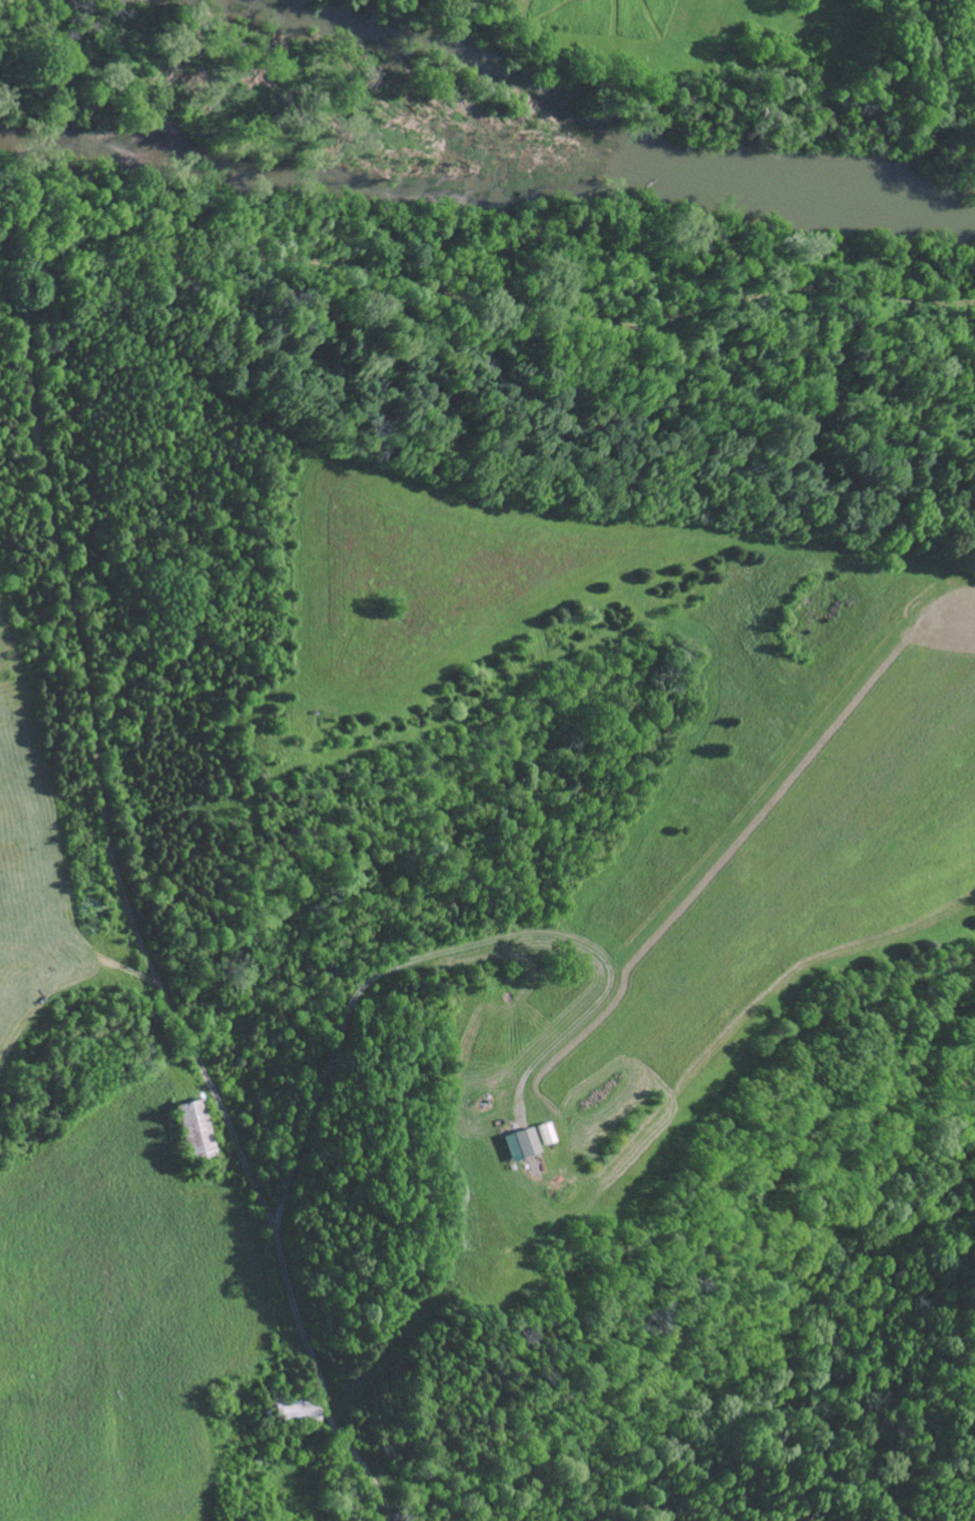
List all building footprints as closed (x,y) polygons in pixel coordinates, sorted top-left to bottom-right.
[(213,1157),(202,1100),(174,1105),(186,1163),(213,1157)] [(555,1143),(549,1124),(537,1127),(543,1147),(555,1143)] [(520,1160),(540,1154),(532,1128),(512,1134),(520,1160)] [(509,1158),(518,1156),(512,1135),(503,1138),(509,1158)]
